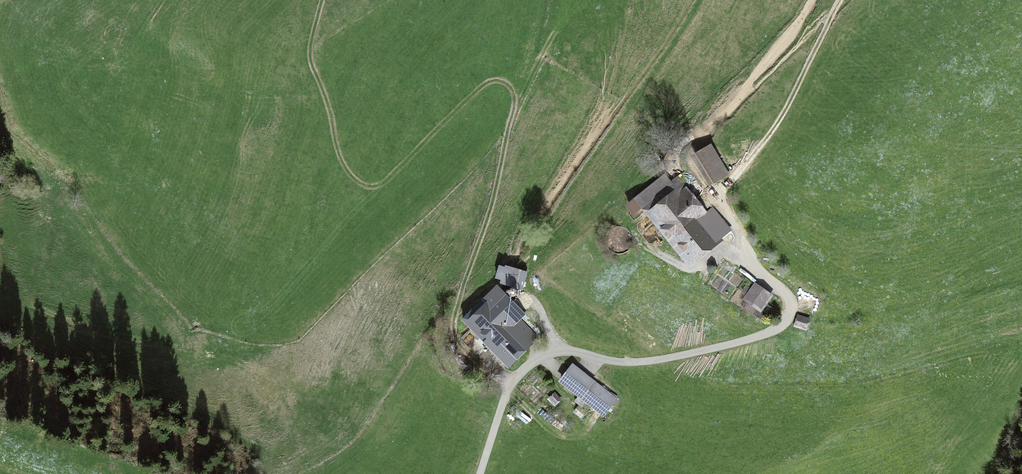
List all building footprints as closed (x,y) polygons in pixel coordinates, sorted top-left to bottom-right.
[(712,184),(726,176),(709,149),(695,157),(712,184)] [(714,222),(693,197),(697,194),(697,193),(697,192),(698,191),(699,191),(699,190),(700,190),(701,190),(703,189),(687,170),(674,180),(675,182),(672,184),(665,176),(640,196),(692,259),(705,248),(708,252),(726,237),(724,235),(730,230),(719,217),(714,222)] [(501,280),(500,283),(522,290),(527,272),(505,265),(504,267),(499,266),(495,279),(501,280)] [(460,320),(509,368),(539,338),(520,320),(526,315),(495,285),(460,320)] [(759,307),(768,294),(755,285),(746,298),(759,307)] [(808,319),(798,316),(796,323),(805,327),(808,319)] [(558,382),(577,397),(574,401),(581,407),(585,403),(604,417),(618,399),(572,364),(558,382)] [(554,398),(550,401),(555,407),(559,403),(554,398)]
